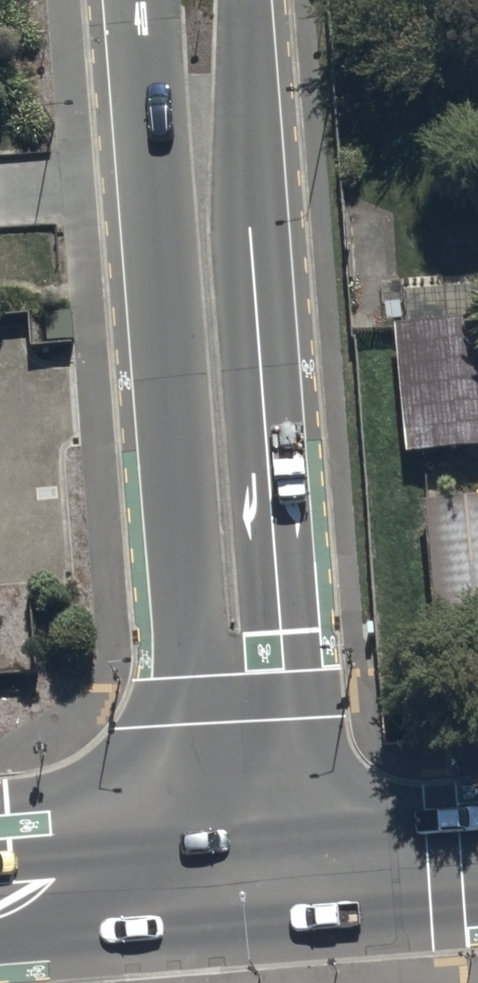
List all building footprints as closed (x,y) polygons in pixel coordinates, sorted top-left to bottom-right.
[(394,314),(406,440),(477,435),(477,309),(394,314)] [(429,617),(477,615),(477,483),(422,486),(429,617)]
